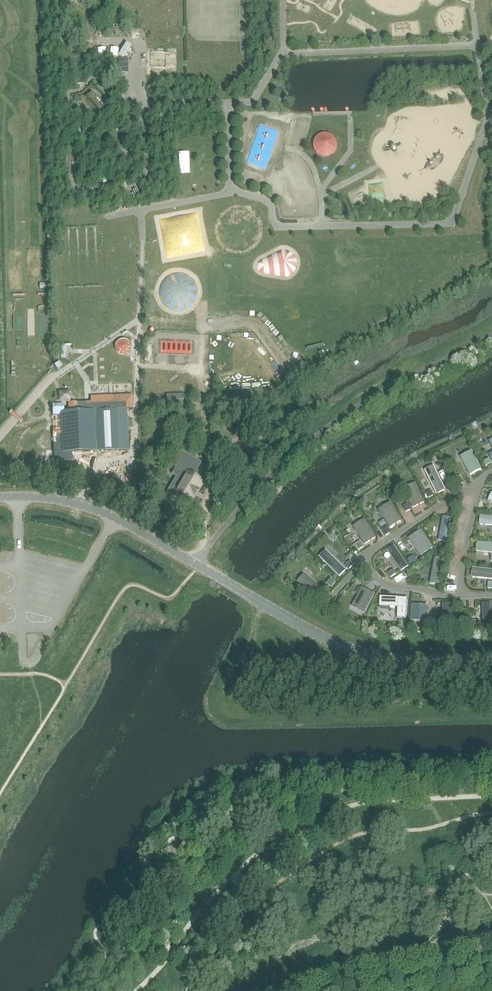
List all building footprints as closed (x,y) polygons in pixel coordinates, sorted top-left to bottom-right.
[(117,418),(117,411),(61,413),(63,453),(118,451),(129,450),(127,418),(117,418)] [(466,437),(486,472),(488,470),(491,468),(491,426),(475,433),(466,437)] [(436,451),(457,489),(458,492),(486,472),(466,437),(456,443),(437,450),(436,451)] [(457,489),(436,451),(420,459),(409,466),(429,507),(457,489)] [(429,507),(409,466),(391,478),(386,482),(399,513),(405,523),(429,507)] [(196,490),(201,482),(188,474),(176,494),(188,501),(195,490),(196,490)] [(490,477),(485,481),(483,484),(482,487),(491,491),(491,476),(490,477)] [(399,513),(386,482),(360,501),(357,504),(379,539),(405,523),(399,513)] [(476,513),(491,515),(491,491),(482,487),(476,513)] [(419,524),(437,550),(449,552),(459,498),(419,524)] [(379,539),(357,504),(338,521),(336,523),(343,535),(350,546),(350,547),(355,555),(379,539)] [(476,513),(471,539),(491,541),(491,515),(476,513)] [(343,535),(336,523),(326,534),(311,551),(340,580),(358,560),(358,559),(357,558),(357,557),(356,556),(355,555),(350,547),(350,546),(343,535)] [(404,534),(391,543),(408,568),(437,550),(419,524),(404,534)] [(471,539),(466,565),(491,568),(491,541),(471,539)] [(408,568),(391,543),(379,551),(374,556),(373,559),(372,564),(374,569),(379,574),(384,577),(388,579),(390,580),(408,568)] [(449,552),(437,550),(408,568),(390,580),(408,583),(426,585),(442,590),(449,552)] [(340,580),(311,551),(287,574),(285,577),(325,608),(335,596),(329,591),(340,580)] [(466,565),(464,575),(463,583),(464,586),(467,591),(471,593),(491,592),(491,568),(466,565)] [(328,607),(381,625),(382,621),(383,593),(350,582),(328,607)] [(382,625),(409,627),(410,618),(410,598),(384,594),(382,625)] [(435,627),(439,601),(428,599),(411,598),(410,627),(435,627)] [(440,617),(439,627),(469,628),(468,599),(440,601),(440,617)] [(468,599),(469,628),(491,628),(491,599),(474,599),(468,599)]
